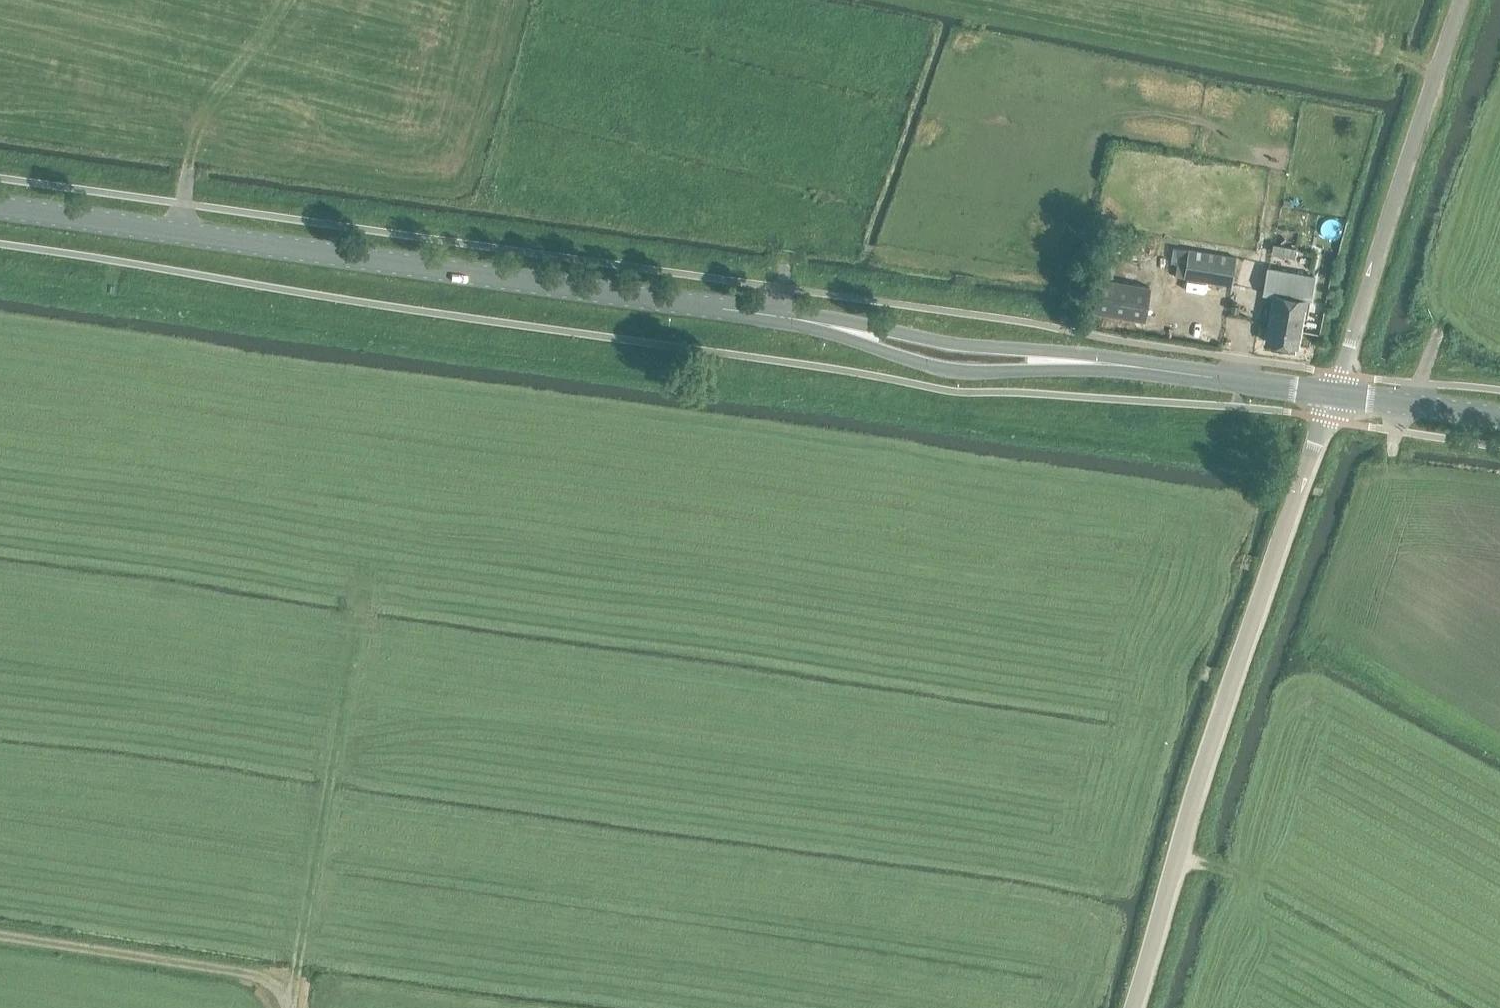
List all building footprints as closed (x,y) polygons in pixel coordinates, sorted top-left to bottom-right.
[(1177,263),(1175,276),(1214,282),(1222,283),(1233,285),(1234,279),(1237,258),(1237,256),(1234,256),(1228,255),(1189,249),(1187,265),(1177,263)] [(1268,267),(1263,294),(1274,296),(1272,309),(1305,316),(1306,316),(1307,316),(1310,301),(1311,301),(1312,296),(1316,275),(1314,275),(1268,267)] [(1143,318),(1149,285),(1098,276),(1092,310),(1143,318)] [(1268,322),(1265,342),(1266,342),(1272,344),(1276,344),(1292,347),(1299,348),(1299,346),(1302,334),(1303,327),(1305,316),(1272,309),(1271,309),(1268,322)]
